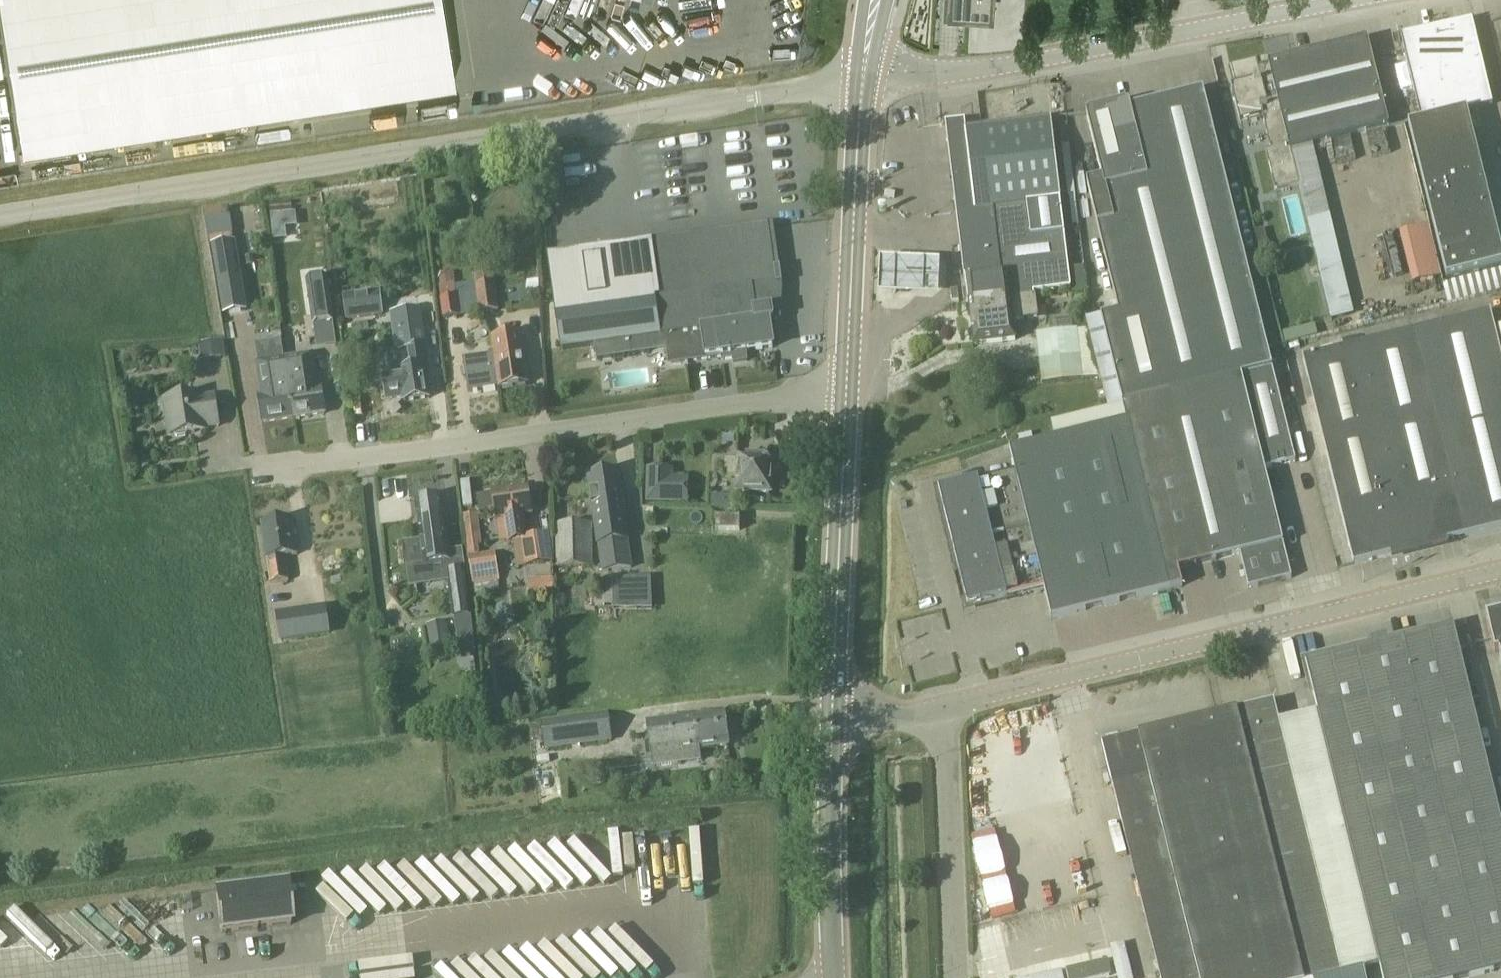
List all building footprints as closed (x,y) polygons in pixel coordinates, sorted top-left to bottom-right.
[(22,149),(455,81),(442,0),(0,0),(0,7),(22,149)] [(992,14),(993,0),(953,0),(952,12),(992,14)] [(1421,121),(1467,111),(1493,105),(1473,19),(1401,36),(1421,121)] [(1287,59),(1269,63),(1270,66),(1270,65),(1291,150),(1292,150),(1312,145),(1389,127),(1368,39),(1287,59)] [(1257,61),(1231,67),(1235,85),(1231,86),(1240,122),(1263,117),(1271,150),(1266,151),(1276,191),(1300,185),(1292,150),(1291,150),(1270,65),(1270,66),(1259,68),(1257,61)] [(1181,391),(1273,368),(1204,90),(1131,108),(1148,178),(1111,187),(1124,239),(1142,235),(1181,391)] [(1101,317),(1123,405),(1181,391),(1142,235),(1124,239),(1111,187),(1148,178),(1131,108),(1129,103),(1127,104),(1126,103),(1088,112),(1089,114),(1086,114),(1102,179),(1086,183),(1119,312),(1101,317)] [(1421,121),(1409,124),(1446,279),(1500,266),(1500,247),(1467,111),(1421,121)] [(1071,288),(1061,199),(1051,119),(966,128),(965,122),(946,124),(967,299),(969,299),(969,303),(970,303),(975,346),(1016,341),(1013,322),(1039,319),(1036,295),(1034,295),(1034,293),(1071,288)] [(561,157),(539,158),(541,207),(563,206),(561,157)] [(224,208),(202,210),(204,229),(226,227),(224,208)] [(717,233),(547,257),(555,310),(660,294),(661,301),(724,292),(733,355),(734,360),(734,363),(747,361),(746,351),(774,347),(770,323),(770,321),(778,320),(776,310),(781,309),(778,285),(782,285),(783,285),(782,281),(777,281),(776,273),(781,273),(780,268),(775,269),(769,226),(717,234),(717,233)] [(1399,235),(1412,286),(1439,278),(1428,228),(1399,235)] [(1262,261),(1272,259),(1264,229),(1254,231),(1262,261)] [(214,246),(225,314),(245,311),(234,243),(214,246)] [(472,265),(475,282),(479,314),(499,311),(492,262),(472,265)] [(942,269),(878,267),(877,302),(941,304),(942,269)] [(1083,267),(1075,268),(1078,290),(1086,289),(1083,267)] [(455,273),(439,275),(440,285),(455,284),(456,283),(455,273)] [(307,281),(313,325),(333,322),(327,278),(307,281)] [(443,320),(479,314),(475,282),(456,284),(456,283),(455,284),(440,285),(439,286),(443,320)] [(379,290),(344,295),(347,320),(383,315),(379,290)] [(958,290),(951,291),(952,303),(960,302),(958,290)] [(555,310),(561,350),(595,345),(597,359),(651,352),(649,337),(681,333),(685,362),(721,357),(733,355),(724,292),(661,301),(660,294),(555,310)] [(429,325),(428,301),(408,302),(409,325),(429,325)] [(1448,542),(1500,529),(1500,354),(1491,312),(1303,359),(1354,564),(1391,555),(1392,559),(1449,545),(1448,542)] [(1285,339),(1314,337),(1313,327),(1284,330),(1285,339)] [(1084,378),(1078,329),(1036,334),(1041,383),(1084,378)] [(491,338),(493,356),(498,387),(499,389),(529,384),(522,334),(491,338)] [(226,356),(225,353),(223,340),(198,343),(201,360),(226,356)] [(388,353),(391,375),(383,376),(386,400),(403,398),(404,402),(430,399),(428,386),(431,385),(426,349),(398,352),(388,353)] [(311,355),(282,359),(291,418),(325,413),(322,389),(318,390),(314,364),(312,364),(311,355)] [(469,392),(498,387),(493,356),(464,360),(469,392)] [(291,418),(282,359),(275,360),(259,363),(260,371),(259,372),(263,398),(258,398),(262,423),(291,418)] [(1010,450),(1015,472),(1044,589),(1052,619),(1183,586),(1179,570),(1240,554),(1249,589),(1292,578),(1265,470),(1296,462),(1273,368),(1181,391),(1123,405),(1123,407),(1052,424),(1055,438),(1010,450)] [(207,431),(206,428),(219,426),(215,396),(202,398),(202,395),(164,401),(164,404),(159,404),(162,419),(166,418),(169,436),(207,431)] [(725,459),(724,476),(737,477),(736,492),(772,494),(773,475),(780,469),(763,450),(755,457),(737,457),(737,460),(725,459)] [(662,471),(648,470),(647,502),(687,504),(687,490),(661,489),(662,471)] [(628,539),(625,519),(619,472),(588,476),(598,543),(599,565),(629,564),(628,539)] [(969,608),(1044,589),(1015,472),(940,491),(969,608)] [(529,536),(526,517),(533,516),(529,487),(524,487),(522,485),(513,486),(512,489),(491,492),(491,494),(476,496),(478,510),(493,508),(499,543),(518,541),(521,568),(553,563),(552,533),(529,536)] [(712,497),(712,508),(732,509),(732,498),(712,497)] [(442,498),(416,501),(424,565),(451,562),(442,498)] [(477,514),(461,516),(465,547),(481,545),(477,514)] [(740,531),(741,517),(716,517),(715,531),(740,531)] [(292,520),(262,524),(270,583),(290,580),(286,557),(298,555),(292,520)] [(556,568),(593,568),(592,523),(555,524),(556,568)] [(495,553),(470,556),(474,584),(499,580),(495,553)] [(473,618),(466,573),(449,575),(456,621),(473,618)] [(614,610),(614,579),(595,579),(595,610),(614,610)] [(553,596),(553,580),(534,580),(535,597),(553,596)] [(325,608),(277,615),(281,641),(329,634),(325,608)] [(1486,616),(1495,653),(1500,652),(1500,657),(1500,612),(1486,616)] [(445,623),(429,625),(435,659),(451,657),(445,623)] [(1365,970),(1380,966),(1383,977),(1470,977),(1500,970),(1500,818),(1454,626),(1388,642),(1386,638),(1382,635),(1378,635),(1375,637),(1373,639),(1372,641),(1371,646),(1369,647),(1368,643),(1300,658),(1309,696),(1314,694),(1318,712),(1300,716),(1338,862),(1365,970)] [(1365,970),(1338,862),(1300,716),(1279,721),(1274,702),(1102,744),(1160,977),(1331,977),(1365,970)] [(677,752),(729,746),(725,714),(648,724),(652,755),(653,755),(655,767),(678,764),(677,752)] [(579,719),(544,724),(547,748),(583,743),(610,739),(607,716),(579,719)] [(215,894),(220,933),(290,924),(285,884),(215,894)]
